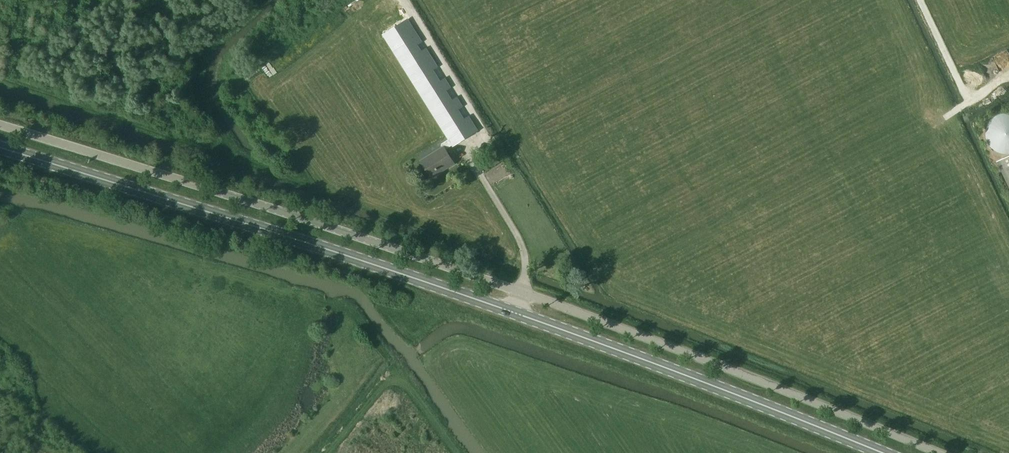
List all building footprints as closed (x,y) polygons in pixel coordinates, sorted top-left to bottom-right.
[(409,20),(383,36),(448,139),(393,51),(418,35),(409,20)] [(421,162),(431,178),(440,173),(438,170),(452,161),(445,150),(452,146),(453,147),(479,131),(418,35),(393,51),(448,139),(441,144),(444,148),(421,162)] [(993,56),(999,72),(1008,68),(1008,51),(1008,49),(993,56)] [(999,152),(1008,147),(1008,112),(985,123),(999,152)] [(996,160),(1008,187),(1008,154),(996,160)]
